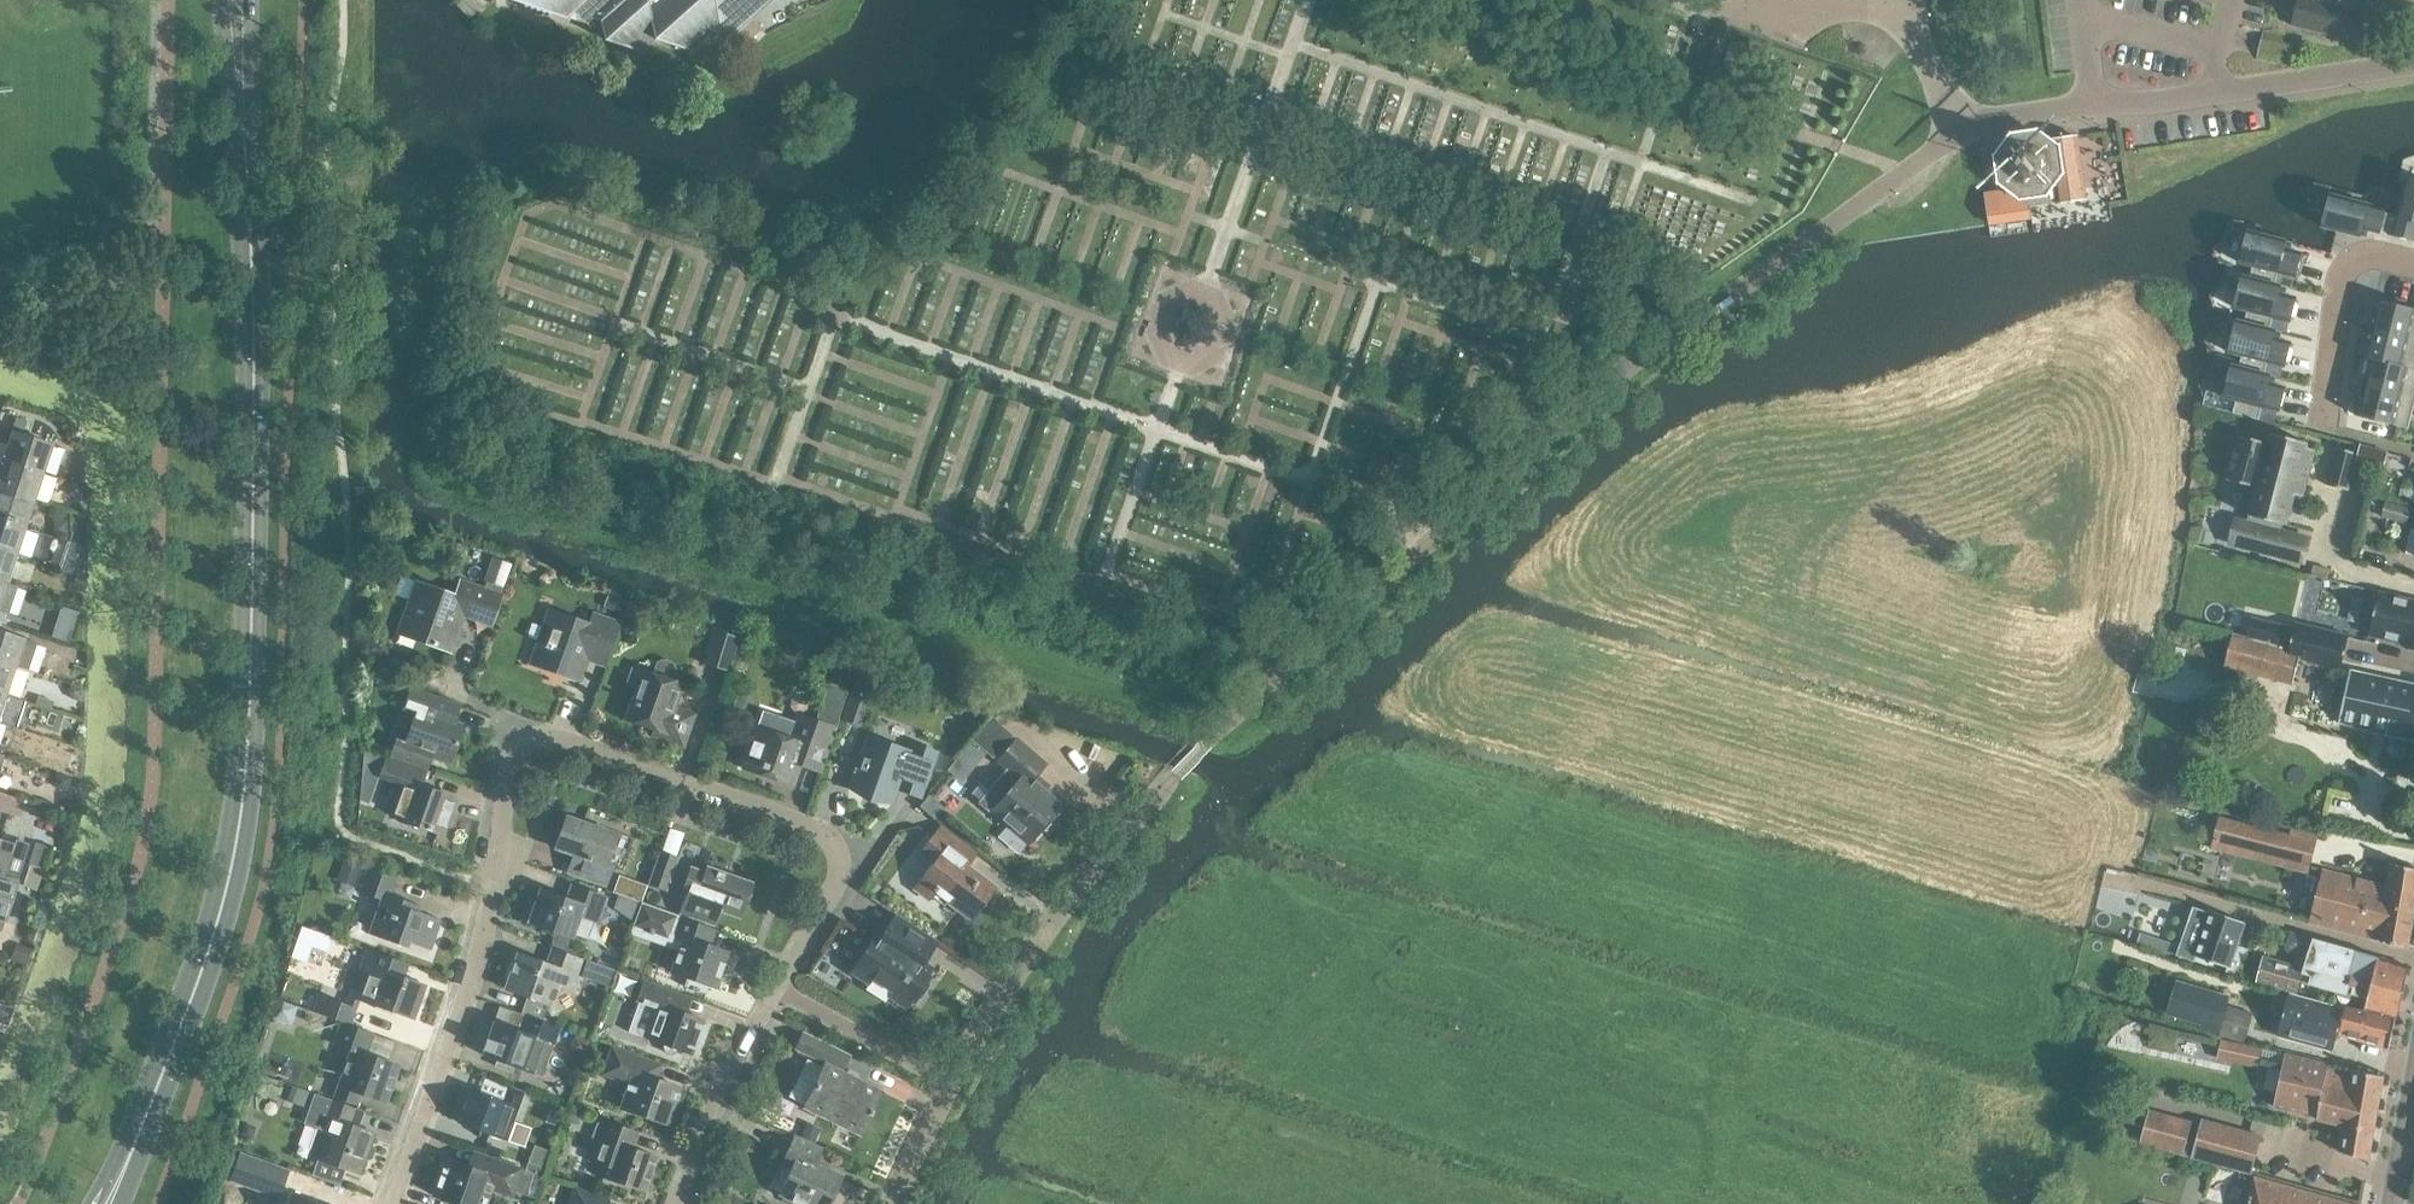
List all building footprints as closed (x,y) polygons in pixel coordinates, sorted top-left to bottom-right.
[(522,5),(523,8),(547,16),(552,15),(567,20),(569,18),(586,24),(593,18),(600,21),(604,40),(641,52),(655,39),(691,51),(720,25),(715,0),(508,0),(522,5)] [(2296,6),(2292,9),(2295,13),(2292,25),(2363,42),(2366,30),(2370,28),(2367,24),(2373,0),(2298,0),(2296,6)] [(732,26),(747,12),(741,5),(726,19),(732,26)] [(762,29),(747,12),(732,26),(727,30),(742,47),(762,29)] [(2037,145),(2035,143),(2018,146),(2008,160),(2010,177),(2024,187),(2027,186),(2024,189),(2026,203),(2031,207),(2087,199),(2077,137),(2049,141),(2049,143),(2037,145)] [(2398,215),(2393,234),(2392,236),(2413,242),(2413,180),(2407,178),(2403,194),(2398,215)] [(2382,231),(2393,234),(2398,215),(2387,212),(2387,209),(2330,194),(2322,224),(2322,226),(2338,230),(2364,237),(2366,229),(2381,233),(2382,231)] [(2253,266),(2250,277),(2276,284),(2279,272),(2297,277),(2303,253),(2288,249),(2290,242),(2265,235),(2248,231),(2244,247),(2240,262),(2253,266)] [(2285,286),(2276,284),(2250,277),(2242,275),(2234,307),(2248,311),(2245,322),(2271,329),(2274,317),(2292,322),(2298,298),(2283,294),(2285,286)] [(2371,329),(2413,340),(2413,308),(2380,300),(2376,319),(2374,318),(2371,329)] [(2243,355),(2240,367),(2265,374),(2268,362),(2286,367),(2292,343),(2277,339),(2279,331),(2271,329),(2245,322),(2237,320),(2229,352),(2243,355)] [(2371,329),(2369,339),(2370,339),(2365,358),(2372,360),(2413,371),(2413,340),(2371,329)] [(2413,399),(2413,371),(2372,360),(2368,377),(2366,376),(2363,386),(2413,399)] [(2274,376),(2265,374),(2240,367),(2231,365),(2226,386),(2223,396),(2232,398),(2228,412),(2259,420),(2263,407),(2281,412),(2287,388),(2272,384),(2274,376)] [(2413,410),(2413,399),(2363,386),(2361,397),(2362,397),(2357,416),(2409,429),(2413,410)] [(17,418),(13,431),(22,434),(26,421),(17,418)] [(3,460),(44,473),(54,445),(13,432),(8,446),(0,443),(0,459),(3,460)] [(2268,442),(2240,434),(2228,479),(2257,486),(2249,514),(2264,518),(2262,525),(2259,525),(2253,548),(2282,556),(2288,532),(2280,530),(2282,523),(2288,524),(2295,494),(2304,496),(2316,449),(2308,447),(2309,442),(2271,432),(2268,442)] [(2358,461),(2385,468),(2389,452),(2362,446),(2358,461)] [(2359,455),(2337,449),(2328,484),(2350,490),(2359,455)] [(35,501),(44,473),(3,460),(0,459),(0,489),(35,501)] [(84,486),(72,482),(68,494),(80,498),(81,497),(81,499),(89,499),(90,499),(91,488),(89,488),(84,488),(84,486)] [(26,528),(35,501),(0,489),(0,520),(26,528)] [(2412,509),(2386,502),(2382,518),(2408,524),(2412,509)] [(17,556),(26,528),(0,520),(0,550),(17,556)] [(55,520),(54,533),(68,534),(68,520),(55,520)] [(81,576),(88,554),(90,550),(88,549),(67,542),(58,569),(81,576)] [(8,583),(17,556),(0,550),(0,580),(8,583)] [(458,596),(418,582),(401,628),(417,633),(416,639),(451,651),(463,616),(492,626),(503,593),(464,579),(458,596)] [(8,615),(17,586),(8,583),(0,580),(0,612),(8,615)] [(613,588),(606,607),(625,614),(630,600),(632,595),(613,588)] [(2369,635),(2407,644),(2406,647),(2413,649),(2413,600),(2380,592),(2369,635)] [(625,614),(622,624),(636,629),(644,606),(630,600),(625,614)] [(551,670),(572,677),(579,656),(607,666),(622,624),(593,614),(589,623),(550,609),(530,665),(551,672),(551,670)] [(2296,622),(2290,649),(2288,655),(2300,658),(2300,660),(2341,670),(2349,635),(2296,622)] [(56,626),(53,637),(69,642),(73,631),(56,626)] [(27,670),(37,642),(0,630),(0,661),(27,670)] [(713,631),(703,664),(728,672),(738,639),(713,631)] [(2234,634),(2234,635),(2225,666),(2293,684),(2300,660),(2300,658),(2288,655),(2290,649),(2234,634)] [(643,670),(625,720),(665,733),(662,740),(684,747),(696,713),(676,706),(684,684),(673,680),(677,669),(675,664),(669,660),(662,660),(657,662),(653,673),(643,670)] [(7,694),(16,667),(27,671),(27,670),(0,661),(0,692),(7,694)] [(2339,723),(2413,739),(2413,740),(2413,741),(2413,683),(2350,670),(2339,723)] [(873,698),(879,683),(854,674),(849,690),(873,698)] [(390,680),(388,688),(405,692),(407,685),(390,680)] [(72,699),(80,701),(83,690),(70,685),(68,692),(72,699)] [(398,741),(392,757),(427,770),(433,755),(451,762),(463,726),(433,715),(439,699),(412,689),(405,710),(417,714),(406,744),(398,741)] [(757,727),(743,768),(794,786),(801,768),(820,775),(837,728),(815,721),(797,714),(794,722),(763,711),(757,727)] [(902,780),(925,788),(938,752),(915,744),(912,752),(868,736),(849,788),(893,804),(902,780)] [(1002,799),(990,813),(1028,845),(1063,803),(1033,778),(1045,764),(1015,739),(998,760),(996,762),(1007,771),(991,790),(1002,799)] [(427,770),(392,757),(392,758),(387,756),(380,776),(405,785),(393,817),(443,835),(456,799),(422,786),(428,771),(427,770)] [(929,796),(920,807),(934,819),(944,808),(929,796)] [(573,873),(606,885),(613,865),(607,863),(617,835),(567,817),(556,847),(575,854),(573,860),(577,861),(573,873)] [(2213,842),(2285,860),(2291,836),(2219,818),(2213,842)] [(978,853),(941,825),(920,853),(934,863),(914,889),(929,901),(935,893),(971,920),(995,888),(968,867),(978,853)] [(6,922),(19,880),(5,876),(16,844),(1,839),(0,843),(0,920),(6,922)] [(649,885),(667,891),(679,857),(661,851),(649,885)] [(398,878),(363,865),(344,859),(337,880),(357,887),(357,890),(355,889),(354,890),(385,901),(373,935),(407,947),(409,942),(431,950),(431,949),(430,948),(440,921),(441,921),(442,920),(420,912),(422,906),(391,895),(398,878)] [(2409,947),(2413,917),(2413,868),(2392,862),(2386,892),(2373,889),(2374,881),(2324,869),(2310,922),(2409,947)] [(24,887),(37,891),(44,869),(31,865),(24,887)] [(711,923),(716,909),(742,918),(754,884),(707,867),(705,871),(691,866),(680,896),(685,898),(679,914),(705,923),(706,921),(711,923)] [(541,890),(530,922),(572,937),(573,933),(587,938),(593,920),(598,921),(606,898),(573,886),(568,900),(541,890)] [(642,902),(632,928),(681,945),(671,972),(687,977),(684,986),(692,989),(691,991),(698,993),(699,991),(706,994),(710,985),(717,988),(730,952),(710,945),(716,929),(677,915),(642,902)] [(2246,953),(2240,951),(2237,945),(2245,922),(2211,910),(2195,956),(2228,967),(2227,972),(2240,976),(2249,949),(2248,948),(2246,953)] [(921,999),(931,984),(927,982),(930,977),(928,975),(933,968),(914,956),(927,936),(895,916),(882,936),(878,933),(852,974),(907,1009),(912,1001),(914,1003),(917,997),(921,999)] [(302,927),(291,957),(306,962),(311,946),(327,951),(332,937),(302,927)] [(2305,969),(2301,980),(2337,990),(2336,993),(2367,1001),(2365,1009),(2397,1018),(2407,964),(2315,938),(2291,931),(2286,949),(2309,956),(2305,969)] [(2174,944),(2148,935),(2144,947),(2170,955),(2174,944)] [(12,961),(26,965),(31,950),(18,945),(12,961)] [(314,1011),(351,1025),(360,1000),(377,1006),(376,1008),(393,1014),(394,1012),(415,1019),(427,985),(394,974),(399,960),(367,949),(348,1005),(320,995),(314,1011)] [(505,977),(505,979),(505,981),(505,983),(506,985),(507,986),(506,989),(528,997),(522,1014),(525,1015),(556,1026),(559,1020),(548,1016),(552,1005),(559,984),(575,990),(585,960),(553,949),(547,965),(518,955),(517,958),(515,958),(514,958),(514,959),(513,960),(512,961),(511,962),(510,963),(509,965),(509,966),(508,967),(508,968),(507,969),(507,970),(506,971),(506,972),(506,973),(506,974),(505,975),(505,977)] [(2298,991),(2301,980),(2305,969),(2264,957),(2258,981),(2298,991)] [(2178,979),(2167,1013),(2202,1023),(2200,1029),(2219,1035),(2229,1002),(2231,994),(2178,979)] [(639,1002),(629,1031),(693,1054),(706,1020),(677,1010),(683,994),(644,980),(637,1001),(639,1002)] [(2334,1048),(2338,1034),(2345,1007),(2289,992),(2279,1034),(2334,1048)] [(276,999),(270,1017),(290,1024),(297,1007),(276,999)] [(2346,1006),(2338,1034),(2339,1034),(2338,1035),(2356,1040),(2389,1048),(2396,1019),(2346,1006)] [(494,1022),(483,1055),(498,1060),(496,1066),(513,1072),(515,1066),(542,1076),(559,1027),(556,1026),(525,1015),(520,1031),(494,1022)] [(351,1050),(334,1097),(356,1106),(361,1093),(386,1103),(399,1066),(366,1055),(374,1034),(342,1023),(334,1044),(351,1050)] [(788,1099),(804,1107),(861,1135),(882,1091),(842,1071),(850,1054),(803,1032),(795,1049),(809,1056),(788,1099)] [(589,1042),(575,1037),(572,1045),(575,1053),(584,1056),(589,1042)] [(2261,1048),(2222,1040),(2218,1059),(2257,1067),(2261,1048)] [(630,1083),(621,1107),(668,1124),(681,1088),(643,1075),(649,1060),(613,1047),(603,1074),(630,1083)] [(2340,1151),(2370,1158),(2384,1075),(2354,1068),(2353,1075),(2329,1068),(2329,1065),(2286,1055),(2274,1107),(2318,1115),(2318,1119),(2344,1125),(2340,1151)] [(470,1090),(458,1123),(507,1140),(524,1091),(509,1086),(503,1102),(470,1090)] [(308,1092),(293,1087),(288,1100),(304,1106),(308,1092)] [(316,1094),(305,1124),(319,1128),(330,1132),(321,1160),(347,1169),(361,1174),(366,1160),(369,1161),(373,1159),(376,1150),(374,1146),(372,1145),(376,1133),(359,1128),(365,1112),(316,1094)] [(544,1121),(556,1125),(562,1108),(550,1104),(544,1121)] [(2136,1138),(2187,1152),(2191,1137),(2182,1134),(2187,1115),(2145,1104),(2136,1138)] [(580,1114),(567,1113),(566,1124),(580,1125),(580,1114)] [(599,1164),(595,1174),(644,1192),(657,1156),(625,1145),(631,1129),(599,1117),(589,1144),(594,1146),(589,1160),(599,1164)] [(2261,1135),(2202,1119),(2192,1157),(2251,1173),(2261,1135)] [(800,1138),(813,1144),(820,1129),(807,1124),(800,1138)] [(779,1195),(800,1203),(829,1203),(842,1175),(815,1163),(822,1148),(795,1136),(782,1163),(792,1168),(779,1195)] [(230,1182),(280,1199),(290,1169),(240,1152),(230,1182)] [(512,1195),(522,1168),(480,1155),(475,1170),(445,1160),(433,1196),(455,1203),(486,1203),(491,1190),(512,1195)] [(2249,1203),(2348,1203),(2257,1178),(2249,1203)] [(609,1198),(575,1186),(568,1203),(607,1203),(609,1198)] [(290,1192),(286,1203),(324,1203),(290,1192)]
